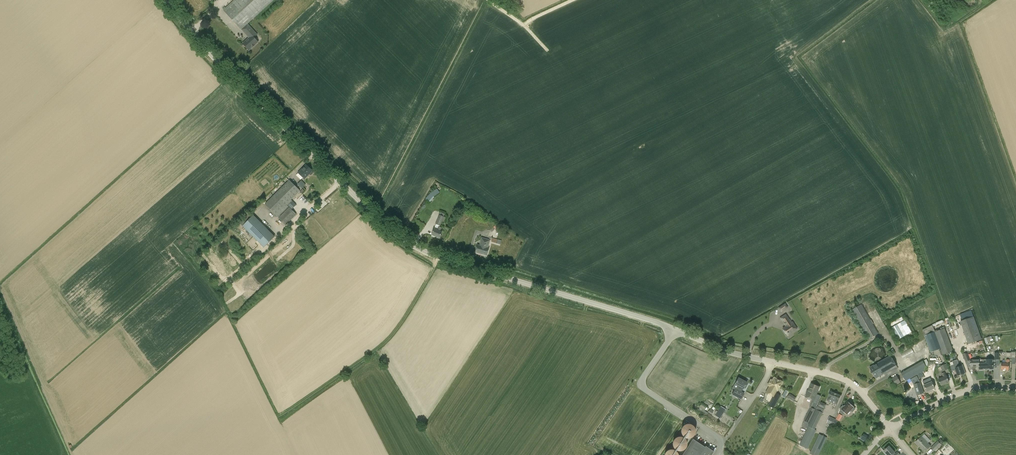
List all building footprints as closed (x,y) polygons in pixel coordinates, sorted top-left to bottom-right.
[(248,24),(255,18),(274,0),(235,0),(223,11),(241,30),(249,38),(242,44),(249,51),(258,42),(254,38),(257,35),(248,24)] [(313,172),(312,171),(306,165),(298,173),(305,179),(309,174),(310,175),(311,175),(313,174),(313,172)] [(262,202),(265,204),(278,217),(279,218),(278,218),(285,226),(296,215),(289,207),(281,216),(280,215),(288,207),(288,206),(292,201),(291,200),(300,191),(289,180),(267,203),(264,200),(262,202)] [(305,185),(301,181),(297,185),(302,189),(305,185)] [(437,188),(431,193),(425,199),(430,202),(434,197),(433,196),(439,192),(437,188)] [(436,224),(440,226),(442,221),(444,222),(445,218),(443,217),(445,214),(440,212),(439,215),(435,224),(436,224)] [(247,240),(252,236),(264,248),(275,237),(253,215),(243,226),(250,234),(246,239),(247,240)] [(496,222),(493,228),(500,231),(503,226),(496,222)] [(437,230),(434,229),(431,235),(439,238),(442,232),(440,231),(442,228),(439,227),(437,230)] [(489,248),(488,248),(490,240),(481,237),(479,246),(477,245),(475,253),(487,256),(489,248)] [(869,339),(878,334),(861,304),(852,310),(869,339)] [(786,314),(780,318),(786,327),(782,329),(786,337),(797,330),(792,322),(791,323),(786,314)] [(904,316),(891,322),(898,339),(911,333),(904,316)] [(974,317),(960,321),(968,345),(982,340),(974,317)] [(925,336),(927,335),(930,345),(928,345),(931,352),(941,349),(935,332),(932,325),(923,330),(925,336)] [(941,349),(943,355),(953,352),(946,332),(945,328),(935,332),(941,349)] [(903,358),(914,353),(912,348),(900,353),(903,358)] [(970,367),(979,367),(979,370),(986,369),(986,360),(980,360),(980,359),(971,360),(968,353),(962,353),(966,362),(970,360),(970,367)] [(891,356),(879,363),(869,368),(876,379),(897,367),(891,356)] [(963,366),(960,367),(957,360),(952,361),(954,365),(950,366),(952,371),(956,370),(958,376),(965,373),(963,366)] [(949,382),(947,376),(945,372),(941,374),(943,377),(939,379),(941,386),(949,382)] [(896,386),(901,383),(897,376),(892,378),(896,386)] [(735,384),(739,386),(737,389),(735,389),(732,395),(741,400),(744,394),(741,392),(743,388),(744,389),(747,383),(739,378),(735,384)] [(780,395),(776,393),(777,390),(778,391),(782,382),(774,378),(772,381),(771,380),(768,385),(769,386),(766,393),(773,397),(770,404),(769,406),(774,408),(780,395)] [(935,389),(932,382),(930,378),(923,381),(925,385),(924,385),(927,392),(935,389)] [(807,394),(805,397),(808,398),(807,399),(810,400),(811,401),(812,400),(814,401),(813,403),(817,404),(821,396),(817,394),(820,387),(811,383),(808,391),(807,394)] [(914,385),(917,396),(924,394),(920,383),(914,385)] [(831,392),(829,396),(827,401),(837,405),(841,396),(831,392)] [(852,404),(851,404),(848,402),(844,407),(843,406),(840,408),(841,409),(839,412),(843,415),(845,413),(847,415),(851,410),(853,412),(855,409),(854,408),(854,407),(853,407),(853,405),(852,404)] [(818,406),(816,409),(808,427),(799,445),(807,449),(816,431),(815,430),(823,413),(825,410),(818,406)] [(815,409),(810,407),(804,421),(809,423),(816,409),(815,409)] [(724,413),(719,409),(715,416),(720,419),(724,413)] [(838,421),(830,416),(827,423),(835,427),(838,421)] [(681,429),(681,431),(681,434),(682,436),(684,438),(686,438),(689,439),(691,438),(693,437),(695,435),(695,433),(695,431),(695,428),(693,426),(691,425),(689,424),(687,424),(684,425),(682,427),(681,429)] [(819,434),(810,454),(812,454),(819,454),(827,438),(819,434)] [(863,435),(860,440),(866,443),(869,438),(863,435)] [(686,441),(685,439),(683,438),(680,437),(678,437),(676,438),(674,440),(673,442),(672,444),(673,447),(674,449),(676,450),(678,451),(680,452),(682,451),(684,450),(686,448),(687,446),(687,443),(686,441)] [(931,446),(921,437),(915,443),(925,452),(931,446)] [(714,452),(705,446),(705,447),(692,439),(682,454),(711,454),(714,452)] [(938,441),(931,448),(934,450),(931,453),(932,454),(942,445),(941,444),(944,442),(941,439),(938,441)] [(950,454),(953,451),(948,445),(944,448),(950,454)] [(895,453),(895,452),(889,446),(884,451),(888,454),(900,454),(897,452),(895,453)]
